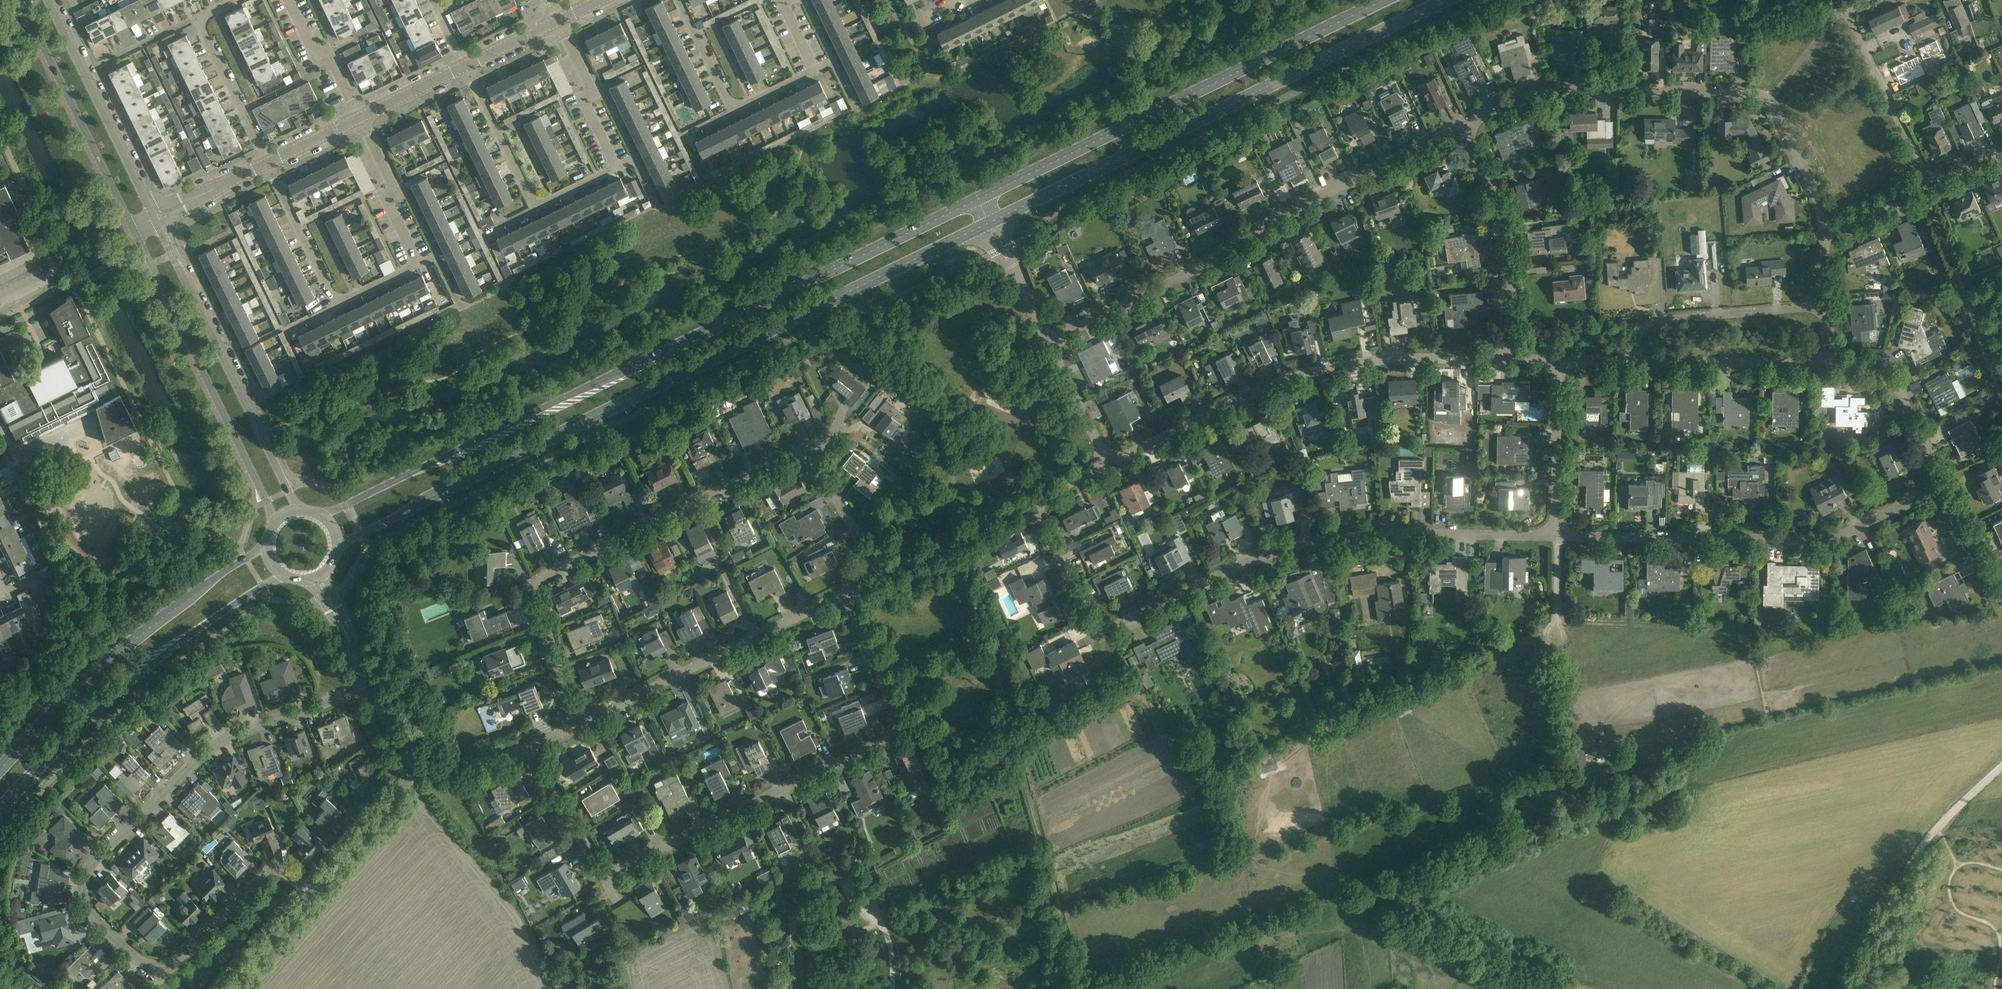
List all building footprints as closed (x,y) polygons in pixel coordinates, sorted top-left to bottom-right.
[(98,0),(90,4),(92,8),(100,5),(98,0)] [(152,15),(145,0),(136,0),(132,2),(140,20),(152,15)] [(152,15),(163,9),(159,0),(145,0),(152,15)] [(173,0),(159,0),(163,9),(174,4),(173,0)] [(343,0),(332,0),(323,4),(329,16),(347,7),(343,0)] [(376,12),(384,8),(382,5),(378,6),(375,0),(372,0),(370,1),(376,12)] [(416,0),(401,0),(395,3),(400,14),(418,6),(416,0)] [(474,23),(480,20),(481,22),(489,18),(488,16),(480,0),(476,0),(477,2),(467,7),(466,7),(474,23)] [(488,16),(494,13),(495,15),(503,12),(502,9),(497,0),(481,0),(480,0),(488,16)] [(517,5),(515,0),(497,0),(502,9),(508,6),(509,8),(517,5)] [(747,0),(736,6),(738,10),(749,5),(747,0)] [(841,3),(835,5),(832,0),(819,0),(814,2),(819,13),(841,3)] [(859,0),(854,0),(858,8),(862,6),(859,0)] [(1017,0),(1005,0),(1003,1),(1011,17),(1022,12),(1017,0)] [(1030,0),(1017,0),(1022,12),(1033,6),(1030,0)] [(1944,0),(1948,9),(1957,29),(1949,33),(1953,46),(1960,42),(1957,36),(1973,29),(1971,22),(1960,0),(1945,0),(1944,0)] [(231,27),(249,18),(244,7),(247,5),(245,1),(242,3),(243,7),(226,15),(231,27)] [(652,20),(668,12),(662,1),(646,9),(652,20)] [(1003,1),(993,6),(1000,22),(1011,17),(1003,1)] [(129,26),(140,20),(132,2),(120,8),(129,26)] [(260,4),(263,11),(268,9),(264,2),(260,4)] [(1979,19),(1973,2),(1965,5),(1970,22),(1979,19)] [(841,3),(819,13),(825,24),(841,17),(846,14),(841,3)] [(83,7),(83,8),(85,12),(92,8),(90,4),(83,7)] [(118,4),(107,9),(109,13),(118,31),(129,26),(121,9),(120,8),(118,4)] [(1884,11),(1869,18),(1876,34),(1891,28),(1905,21),(1904,18),(1910,15),(1905,4),(1899,6),(1899,5),(1889,9),(1884,11)] [(468,29),(475,25),(474,23),(466,7),(465,5),(462,7),(463,9),(453,14),(452,12),(451,12),(461,32),(460,30),(467,27),(468,29)] [(1619,6),(1595,5),(1595,21),(1603,21),(1603,47),(1597,47),(1597,59),(1609,59),(1610,49),(1617,49),(1618,29),(1616,29),(1616,22),(1618,22),(1619,6)] [(400,14),(406,26),(424,17),(418,6),(400,14)] [(738,10),(736,6),(724,11),(727,16),(738,10)] [(868,17),(862,6),(858,8),(863,19),(868,17)] [(993,6),(982,12),(990,28),(1000,22),(993,6)] [(1706,64),(1710,64),(1710,70),(1726,71),(1726,62),(1729,62),(1729,59),(1734,59),(1734,23),(1726,23),(1726,18),(1716,18),(1716,6),(1707,6),(1706,47),(1710,47),(1710,52),(1706,52),(1706,64)] [(352,18),(347,7),(329,16),(334,27),(352,18)] [(389,20),(384,8),(376,12),(381,24),(386,21),(389,20)] [(755,11),(760,22),(765,20),(759,8),(755,11)] [(268,9),(263,11),(267,19),(271,17),(268,9)] [(379,26),(371,9),(367,12),(372,23),(366,26),(368,31),(379,26)] [(727,16),(724,11),(713,17),(716,21),(727,16)] [(652,20),(657,31),(673,23),(668,12),(652,20)] [(982,12),(971,17),(979,33),(990,28),(982,12)] [(1943,23),(1937,12),(1908,25),(1914,37),(1943,23)] [(118,31),(109,13),(98,19),(107,37),(118,31)] [(1054,19),(1051,14),(1044,17),(1047,23),(1054,19)] [(412,37),(429,28),(424,17),(406,26),(412,37)] [(631,30),(635,28),(630,17),(625,19),(631,30)] [(699,29),(704,27),(716,21),(713,17),(702,22),(701,21),(696,23),(699,29)] [(825,24),(830,36),(846,28),(841,17),(825,24)] [(869,30),(873,28),(868,17),(863,19),(869,30)] [(971,17),(960,22),(968,39),(979,33),(971,17)] [(255,30),(249,18),(231,27),(237,38),(255,30)] [(358,30),(352,18),(334,27),(340,39),(358,30)] [(95,42),(107,37),(98,19),(86,25),(95,42)] [(728,38),(744,30),(739,19),(723,26),(728,38)] [(766,33),(771,31),(765,20),(760,22),(766,33)] [(390,29),(386,21),(381,24),(385,31),(390,29)] [(968,39),(960,22),(949,28),(957,44),(968,39)] [(1038,27),(1035,22),(1029,25),(1032,30),(1038,27)] [(609,29),(616,44),(619,49),(630,44),(628,39),(620,23),(609,29)] [(663,42),(679,35),(673,23),(657,31),(663,42)] [(1667,23),(1655,23),(1655,37),(1666,37),(1667,23)] [(646,37),(641,25),(635,28),(631,30),(636,42),(641,39),(646,37)] [(1032,30),(1029,25),(1022,28),(1025,34),(1032,30)] [(755,39),(750,27),(744,30),(728,38),(734,49),(750,41),(755,39)] [(412,37),(417,48),(435,40),(429,28),(412,37)] [(830,36),(836,47),(852,39),(846,28),(830,36)] [(869,30),(874,42),(879,39),(873,28),(869,30)] [(945,49),(957,44),(949,28),(938,33),(945,49)] [(605,50),(616,44),(609,29),(598,34),(605,50)] [(242,50),(260,41),(255,30),(237,38),(242,50)] [(1581,36),(1581,30),(1567,30),(1567,41),(1555,41),(1555,48),(1555,58),(1566,58),(1566,62),(1581,62),(1581,51),(1586,51),(1586,36),(1581,36)] [(776,42),(771,31),(766,33),(771,44),(776,42)] [(282,39),(279,32),(274,34),(278,41),(282,39)] [(169,44),(174,55),(192,46),(186,35),(178,39),(175,33),(162,39),(165,46),(169,44)] [(1013,33),(1007,36),(1010,41),(1016,38),(1013,33)] [(378,34),(372,37),(375,43),(381,40),(378,34)] [(594,55),(605,50),(598,34),(586,40),(592,51),(594,55)] [(1505,42),(1497,44),(1502,62),(1509,60),(1511,69),(1514,79),(1533,74),(1534,77),(1532,67),(1523,34),(1516,36),(1517,38),(1505,41),(1505,42)] [(1919,46),(1925,58),(1951,46),(1945,34),(1919,46)] [(668,54),(684,46),(679,35),(663,42),(668,54)] [(1003,44),(1010,41),(1007,36),(1001,39),(1003,44)] [(375,43),(372,37),(367,40),(369,46),(375,43)] [(389,39),(393,46),(397,44),(393,37),(389,39)] [(1476,53),(1468,37),(1453,44),(1461,60),(1453,64),(1460,78),(1461,78),(1468,92),(1476,87),(1472,80),(1476,78),(1474,75),(1479,72),(1471,55),(1476,53)] [(642,53),(646,51),(641,39),(636,42),(642,53)] [(857,50),(852,39),(836,47),(841,58),(857,50)] [(880,53),(884,50),(879,39),(874,42),(880,53)] [(441,51),(435,40),(417,48),(412,51),(420,68),(443,57),(440,52),(441,51)] [(1658,40),(1642,40),(1642,51),(1634,51),(1634,66),(1642,66),(1642,69),(1658,70),(1658,40)] [(260,41),(242,50),(248,61),(266,52),(260,41)] [(750,41),(734,49),(739,60),(755,52),(750,41)] [(777,56),(781,53),(781,52),(776,42),(771,44),(775,51),(777,55),(777,56)] [(1684,43),(1673,42),(1673,52),(1673,70),(1682,70),(1682,68),(1687,68),(1687,70),(1702,70),(1702,52),(1684,52),(1684,43)] [(369,46),(365,48),(368,53),(378,73),(379,76),(382,75),(380,72),(388,68),(378,48),(375,43),(372,44),(369,46)] [(388,43),(378,48),(388,68),(398,63),(388,43)] [(985,46),(988,52),(994,49),(991,43),(985,46)] [(353,47),(357,54),(356,52),(361,50),(359,44),(353,47)] [(401,51),(397,44),(393,46),(396,54),(401,51)] [(198,57),(192,46),(174,55),(180,66),(198,57)] [(674,65),(690,57),(684,46),(668,54),(674,65)] [(988,52),(985,46),(978,50),(981,55),(988,52)] [(282,49),(285,57),(290,54),(286,47),(282,49)] [(347,59),(357,54),(353,47),(343,52),(346,57),(347,59)] [(847,69),(863,61),(857,50),(841,58),(847,69)] [(890,62),(884,50),(880,53),(885,64),(890,62)] [(652,62),(646,51),(642,53),(647,64),(652,62)] [(253,72),(271,63),(266,52),(248,61),(253,72)] [(739,60),(745,71),(761,64),(755,52),(739,60)] [(1437,60),(1433,52),(1423,56),(1427,64),(1437,60)] [(368,78),(378,73),(368,53),(358,57),(368,78)] [(623,59),(629,69),(640,63),(635,53),(628,56),(631,62),(626,64),(624,59),(623,59)] [(777,56),(779,60),(783,67),(787,65),(781,53),(777,56)] [(294,62),(290,54),(285,57),(289,64),(294,62)] [(544,60),(547,65),(558,60),(555,54),(544,60)] [(970,54),(963,57),(966,63),(972,59),(970,54)] [(152,57),(155,64),(160,62),(156,55),(152,57)] [(406,63),(403,55),(398,58),(402,65),(406,63)] [(598,64),(594,56),(589,58),(593,67),(598,64)] [(1917,56),(1893,67),(1901,85),(1925,73),(1917,56)] [(185,78),(203,69),(198,57),(180,66),(185,78)] [(348,62),(349,64),(358,82),(368,78),(358,57),(348,62)] [(695,68),(690,57),(674,65),(679,76),(695,68)] [(959,66),(966,63),(963,57),(957,60),(959,66)] [(148,68),(152,66),(149,58),(144,61),(148,68)] [(552,74),(550,70),(547,65),(544,60),(544,59),(532,65),(540,80),(552,74)] [(617,75),(629,69),(623,59),(612,64),(617,75)] [(558,60),(547,65),(550,70),(561,65),(558,60)] [(865,66),(863,61),(847,69),(852,80),(868,72),(865,66)] [(160,62),(155,64),(159,72),(163,70),(160,62)] [(890,62),(885,64),(891,74),(891,75),(895,73),(890,62)] [(277,75),(271,63),(253,72),(259,84),(266,80),(270,87),(284,80),(281,73),(277,75)] [(1968,73),(1970,69),(1967,63),(1962,65),(1965,74),(1968,73)] [(110,72),(115,84),(133,75),(128,64),(110,72)] [(606,80),(617,75),(612,64),(614,67),(602,73),(606,80)] [(648,66),(653,75),(657,73),(653,64),(648,66)] [(761,64),(745,71),(750,83),(766,75),(761,64)] [(1958,64),(1946,70),(1948,76),(1961,70),(1958,64)] [(532,65),(521,70),(529,86),(540,80),(532,65)] [(552,76),(563,70),(561,65),(550,70),(552,74),(552,76)] [(648,84),(652,81),(644,65),(631,71),(634,77),(642,73),(648,84)] [(700,79),(695,68),(679,76),(685,87),(700,79)] [(191,89),(209,80),(203,69),(185,78),(191,89)] [(153,79),(158,77),(154,70),(150,72),(153,79)] [(529,86),(521,70),(510,75),(518,91),(529,86)] [(555,81),(566,75),(563,70),(552,76),(555,81)] [(858,91),(874,83),(868,72),(852,80),(858,91)] [(658,86),(663,84),(657,73),(653,75),(658,86)] [(901,84),(895,73),(891,75),(876,82),(874,83),(858,91),(863,102),(901,84)] [(115,84),(121,95),(139,86),(144,84),(141,78),(136,80),(133,75),(115,84)] [(518,91),(510,75),(499,81),(506,97),(518,91)] [(568,81),(566,75),(555,81),(557,86),(568,81)] [(158,77),(153,79),(157,87),(161,85),(158,77)] [(166,87),(171,85),(167,78),(163,80),(166,87)] [(1446,103),(1433,78),(1419,85),(1431,110),(1446,103)] [(706,90),(700,79),(685,87),(690,98),(706,90)] [(214,91),(209,80),(191,89),(187,91),(191,100),(192,99),(193,102),(196,100),(214,91)] [(266,80),(259,84),(263,91),(270,87),(266,80)] [(610,88),(615,99),(631,92),(626,80),(610,88)] [(1925,80),(1917,83),(1919,89),(1927,85),(1925,80)] [(506,97),(499,81),(487,87),(495,102),(506,97)] [(571,86),(568,81),(557,86),(560,91),(571,86)] [(648,84),(653,95),(658,93),(652,81),(648,84)] [(815,102),(818,107),(824,104),(821,99),(827,97),(819,81),(808,86),(815,102)] [(304,107),(310,104),(311,106),(319,102),(309,82),(305,84),(306,86),(296,91),(304,107)] [(668,95),(663,84),(658,86),(663,97),(668,95)] [(171,85),(166,87),(170,94),(174,92),(171,85)] [(126,107),(144,98),(139,86),(121,95),(126,107)] [(560,91),(560,92),(562,96),(573,91),(571,86),(560,91)] [(796,92),(804,108),(807,114),(813,111),(813,112),(819,109),(815,102),(808,86),(796,92)] [(290,113),(296,110),(297,112),(305,109),(304,107),(296,91),(295,89),(291,90),(292,93),(282,98),(290,113)] [(706,90),(690,98),(696,109),(711,102),(706,90)] [(1390,95),(1388,90),(1379,95),(1395,128),(1403,124),(1402,122),(1409,119),(1401,104),(1402,104),(1405,101),(1396,92),(1390,95)] [(214,91),(196,100),(202,112),(220,103),(214,91)] [(164,102),(169,100),(165,92),(161,95),(164,102)] [(560,92),(548,98),(551,102),(562,96),(560,92)] [(615,99),(621,111),(637,103),(631,92),(615,99)] [(785,97),(793,113),(804,108),(796,92),(785,97)] [(653,95),(659,106),(663,104),(658,93),(653,95)] [(1990,113),(1995,123),(2001,119),(2001,120),(2001,94),(1998,96),(2000,101),(1994,104),(1987,107),(1990,113)] [(283,119),(291,116),(290,113),(282,98),(281,95),(277,97),(278,99),(268,104),(276,120),(282,117),(283,119)] [(673,106),(668,95),(663,97),(669,108),(673,106)] [(782,119),(793,113),(785,97),(774,103),(782,119)] [(831,106),(820,111),(822,117),(823,117),(825,121),(843,113),(842,112),(848,109),(843,97),(836,100),(830,103),(831,106)] [(150,109),(144,98),(126,107),(132,118),(150,109)] [(454,117),(469,110),(464,98),(448,106),(454,117)] [(551,102),(548,98),(537,103),(539,108),(551,102)] [(1371,106),(1368,99),(1362,102),(1366,109),(1371,106)] [(1986,120),(1977,99),(1961,106),(1968,122),(1960,126),(1967,141),(1979,135),(1978,132),(1984,129),(1981,122),(1986,120)] [(169,100),(164,102),(168,109),(172,107),(169,100)] [(177,110),(182,107),(178,100),(174,102),(177,110)] [(270,126),(277,122),(276,120),(268,104),(267,102),(263,104),(265,106),(255,111),(253,109),(263,129),(262,127),(269,124),(270,126)] [(556,108),(557,108),(562,119),(567,117),(559,102),(554,104),(556,108)] [(208,123),(225,114),(220,103),(202,112),(208,123)] [(537,103),(526,108),(528,113),(539,108),(537,103)] [(637,103),(621,111),(626,122),(642,114),(637,103)] [(763,108),(771,124),(782,119),(774,103),(763,108)] [(664,117),(669,115),(663,104),(659,106),(664,117)] [(679,118),(673,106),(669,108),(675,120),(679,118)] [(187,119),(182,107),(177,110),(183,121),(187,119)] [(517,118),(528,113),(526,108),(515,114),(517,118)] [(752,114),(760,129),(771,124),(763,108),(752,114)] [(1935,131),(1927,135),(1936,155),(1951,148),(1947,139),(1942,128),(1940,123),(1947,120),(1941,108),(1929,113),(1932,120),(1931,121),(1935,131)] [(137,129),(155,120),(150,109),(132,118),(137,129)] [(475,121),(469,110),(454,117),(459,128),(475,121)] [(1374,138),(1360,110),(1346,117),(1355,137),(1361,135),(1363,140),(1367,138),(1368,141),(1374,138)] [(530,135),(546,127),(540,116),(542,115),(540,111),(527,117),(529,122),(525,124),(530,135)] [(1596,119),(1596,112),(1570,113),(1570,129),(1590,129),(1590,138),(1605,137),(1605,119),(1596,119)] [(231,125),(225,114),(208,123),(213,134),(231,125)] [(432,128),(437,125),(431,114),(427,116),(432,128)] [(517,118),(515,114),(503,120),(506,124),(517,118)] [(642,114),(626,122),(632,133),(648,125),(651,123),(655,121),(654,119),(650,121),(648,117),(645,119),(642,114)] [(741,119),(748,135),(760,129),(752,114),(741,119)] [(176,125),(180,122),(176,115),(172,117),(176,125)] [(664,117),(670,128),(674,126),(669,115),(664,117)] [(571,126),(567,117),(562,119),(566,128),(571,126)] [(800,128),(802,132),(814,127),(811,122),(809,117),(797,122),(800,128)] [(823,117),(822,117),(811,122),(814,127),(825,122),(825,121),(823,117)] [(1645,129),(1645,136),(1645,142),(1654,142),(1654,136),(1673,136),(1673,142),(1689,142),(1689,140),(1689,130),(1674,130),(1674,120),(1673,120),(1673,122),(1663,122),(1663,119),(1655,118),(1655,119),(1645,119),(1645,129)] [(737,140),(748,135),(741,119),(730,125),(737,140)] [(161,132),(155,120),(137,129),(143,140),(161,132)] [(410,126),(418,141),(429,136),(422,120),(410,126)] [(1730,121),(1719,120),(1719,139),(1729,139),(1729,134),(1742,134),(1752,155),(1748,157),(1752,166),(1769,158),(1764,149),(1763,150),(1750,122),(1730,122),(1730,121)] [(464,139),(480,132),(475,121),(459,128),(464,139)] [(1536,132),(1532,121),(1495,135),(1504,159),(1519,154),(1518,152),(1532,146),(1528,135),(1536,132)] [(184,130),(180,122),(176,125),(179,132),(184,130)] [(185,125),(188,132),(193,130),(189,123),(185,125)] [(219,145),(237,137),(231,125),(213,134),(219,145)] [(442,137),(437,125),(432,128),(438,139),(442,137)] [(653,136),(648,125),(632,133),(637,144),(653,136)] [(726,146),(737,140),(730,125),(718,130),(726,146)] [(399,131),(407,147),(418,141),(410,126),(399,131)] [(674,126),(670,128),(675,139),(680,137),(674,126)] [(536,146),(551,138),(546,127),(530,135),(534,144),(536,146)] [(568,130),(573,142),(578,139),(572,128),(568,130)] [(800,128),(789,133),(791,138),(802,132),(800,128)] [(1329,138),(1323,128),(1309,135),(1313,143),(1308,146),(1311,154),(1319,150),(1320,152),(1318,152),(1324,163),(1338,156),(1333,145),(1330,146),(1327,139),(1329,138)] [(143,140),(149,152),(167,143),(163,136),(168,133),(166,129),(161,132),(143,140)] [(193,130),(188,132),(192,140),(197,137),(193,130)] [(726,146),(718,130),(707,136),(715,151),(726,146)] [(407,147),(399,131),(388,137),(395,152),(400,150),(407,147)] [(486,143),(480,132),(464,139),(470,151),(486,143)] [(778,139),(780,143),(791,138),(789,133),(778,139)] [(562,147),(557,136),(551,138),(536,146),(541,157),(557,150),(557,149),(562,147)] [(653,136),(637,144),(643,155),(658,148),(653,136)] [(704,157),(715,151),(707,136),(696,141),(704,157)] [(242,148),(237,137),(219,145),(224,157),(242,148)] [(448,148),(442,137),(438,139),(443,150),(448,148)] [(680,137),(675,139),(681,151),(685,148),(680,137)] [(1605,137),(1605,147),(1613,147),(1613,137),(1605,137)] [(183,140),(187,147),(191,145),(188,138),(183,140)] [(573,142),(579,153),(583,151),(578,139),(573,142)] [(769,149),(780,143),(778,139),(767,144),(769,149)] [(154,163),(172,154),(167,143),(149,152),(154,163)] [(475,162),(491,154),(486,143),(470,151),(475,162)] [(762,152),(769,149),(767,144),(764,146),(760,148),(756,150),(758,154),(762,152)] [(195,152),(191,145),(187,147),(190,155),(195,152)] [(200,155),(204,153),(200,145),(196,148),(200,155)] [(1302,173),(1288,145),(1270,154),(1266,157),(1269,164),(1274,162),(1284,182),(1302,173)] [(453,159),(448,148),(443,150),(447,158),(449,161),(453,159)] [(648,166),(664,159),(658,148),(643,155),(648,166)] [(681,151),(686,162),(691,160),(685,148),(681,151)] [(204,153),(200,155),(205,166),(211,163),(208,156),(213,153),(211,149),(204,153)] [(557,150),(541,157),(546,168),(562,161),(557,150)] [(745,155),(747,160),(758,154),(756,150),(750,153),(748,154),(745,155)] [(583,151),(579,153),(584,164),(589,162),(583,151)] [(346,158),(349,163),(360,158),(357,152),(346,158)] [(160,174),(178,166),(172,154),(154,163),(160,174)] [(481,173),(497,165),(491,154),(475,162),(481,173)] [(568,166),(581,160),(578,155),(566,161),(568,166)] [(736,165),(747,160),(745,155),(733,161),(736,165)] [(202,168),(197,156),(192,159),(187,161),(193,172),(202,168)] [(353,172),(351,168),(349,163),(346,158),(345,156),(334,162),(342,178),(353,172)] [(428,162),(430,166),(442,160),(439,156),(428,162)] [(351,168),(362,163),(360,158),(349,163),(351,168)] [(454,172),(459,170),(453,159),(449,161),(454,172)] [(654,178),(669,170),(664,159),(648,166),(654,178)] [(686,162),(681,164),(685,171),(690,169),(692,173),(696,171),(691,160),(686,162)] [(568,172),(562,161),(546,168),(552,180),(568,172)] [(724,171),(736,165),(733,161),(722,166),(724,171)] [(323,167),(331,183),(342,178),(334,162),(323,167)] [(430,166),(428,162),(417,167),(419,172),(430,166)] [(354,173),(365,168),(362,163),(351,168),(353,172),(354,173)] [(502,176),(497,165),(481,173),(486,184),(502,176)] [(178,166),(160,174),(165,186),(183,177),(178,166)] [(713,176),(724,171),(722,166),(711,172),(710,171),(702,175),(705,180),(713,175),(713,176)] [(331,183),(323,167),(312,173),(320,189),(331,183)] [(404,167),(397,170),(400,175),(405,173),(406,172),(404,167)] [(408,177),(419,172),(417,167),(406,172),(405,173),(408,177)] [(449,181),(454,178),(448,167),(444,169),(449,181)] [(356,178),(367,173),(365,168),(354,173),(356,178)] [(1440,176),(1437,169),(1424,176),(1431,190),(1435,188),(1446,192),(1448,196),(1461,189),(1455,175),(1451,177),(1449,175),(1450,174),(1450,173),(1450,172),(1450,171),(1449,171),(1448,170),(1448,171),(1447,171),(1442,173),(1443,175),(1440,176)] [(460,183),(464,181),(459,170),(454,172),(460,183)] [(654,178),(659,189),(675,181),(669,170),(654,178)] [(696,171),(692,173),(697,184),(702,182),(696,171)] [(1768,172),(1750,181),(1754,187),(1772,178),(1768,172)] [(319,189),(312,173),(301,178),(308,194),(319,189)] [(370,178),(367,173),(356,178),(359,183),(370,178)] [(507,187),(502,176),(486,184),(492,195),(507,187)] [(417,196),(433,189),(427,177),(412,185),(417,196)] [(1992,182),(1994,184),(1986,188),(1993,202),(2001,198),(2001,177),(1992,182)] [(308,194),(301,178),(289,184),(297,200),(308,194)] [(373,183),(370,178),(359,183),(361,188),(373,183)] [(455,192),(459,190),(454,178),(449,181),(455,192)] [(609,184),(617,199),(628,194),(620,178),(609,184)] [(1263,194),(1256,179),(1233,191),(1240,206),(1263,194)] [(1543,202),(1538,179),(1515,184),(1520,208),(1543,202)] [(1792,206),(1779,180),(1743,197),(1745,223),(1760,222),(1759,201),(1767,196),(1771,204),(1773,202),(1776,209),(1777,221),(1793,219),(1792,206)] [(465,194),(470,192),(464,181),(460,183),(465,194)] [(675,181),(659,189),(665,200),(680,192),(675,181)] [(373,183),(361,188),(362,189),(364,194),(375,188),(373,183)] [(5,248),(10,258),(30,248),(15,219),(14,219),(12,216),(18,213),(4,184),(0,186),(0,251),(5,248)] [(598,189),(606,205),(617,199),(609,184),(598,189)] [(507,187),(492,195),(497,207),(513,199),(507,187)] [(352,199),(364,194),(362,189),(350,195),(352,199)] [(423,208),(438,200),(433,189),(417,196),(423,208)] [(595,210),(606,205),(598,189),(587,195),(595,210)] [(465,201),(459,190),(455,192),(460,203),(465,201)] [(1981,211),(1972,191),(1959,197),(1960,200),(1954,203),(1960,217),(1973,211),(1975,214),(1981,211)] [(475,203),(470,192),(465,194),(471,206),(475,203)] [(1404,223),(1394,194),(1373,201),(1379,217),(1389,214),(1394,227),(1404,223)] [(1407,200),(1405,194),(1398,196),(1401,202),(1407,200)] [(1607,194),(1598,195),(1599,203),(1608,202),(1607,194)] [(1627,194),(1618,195),(1618,203),(1628,202),(1627,194)] [(352,199),(350,195),(339,200),(341,205),(352,199)] [(583,216),(595,210),(587,195),(576,200),(583,216)] [(250,204),(255,215),(271,207),(266,196),(250,204)] [(330,210),(341,205),(339,200),(328,206),(330,210)] [(428,219),(444,211),(438,200),(423,208),(428,219)] [(565,205),(572,221),(583,216),(576,200),(565,205)] [(466,214),(470,212),(465,201),(460,203),(466,214)] [(364,217),(368,214),(363,203),(358,205),(364,217)] [(475,203),(471,206),(482,230),(495,224),(491,215),(483,219),(475,203)] [(553,211),(561,227),(572,221),(565,205),(553,211)] [(330,210),(328,206),(317,211),(319,216),(330,210)] [(1213,206),(1198,213),(1195,208),(1193,207),(1188,209),(1187,212),(1197,232),(1220,221),(1213,206)] [(255,215),(261,226),(277,218),(271,207),(255,215)] [(306,217),(302,209),(296,212),(302,224),(319,216),(317,211),(306,217)] [(624,214),(626,219),(638,213),(636,209),(624,214)] [(229,214),(234,225),(239,223),(242,222),(236,210),(229,214)] [(449,222),(444,211),(428,219),(433,230),(449,222)] [(550,232),(561,227),(553,211),(542,216),(550,232)] [(476,223),(470,212),(466,214),(471,225),(476,223)] [(332,232),(348,225),(342,213),(326,221),(332,232)] [(1360,235),(1349,213),(1331,222),(1342,244),(1360,235)] [(369,228),(374,226),(368,214),(364,217),(369,228)] [(613,220),(615,224),(626,219),(624,214),(613,220)] [(531,222),(539,238),(550,232),(542,216),(531,222)] [(261,226),(266,237),(282,229),(277,218),(261,226)] [(1154,241),(1145,246),(1148,250),(1152,259),(1178,247),(1173,238),(1163,218),(1150,224),(1155,234),(1152,236),(1154,241)] [(1926,251),(1913,219),(1907,222),(1911,231),(1905,233),(1907,237),(1904,239),(1905,239),(1895,243),(1899,252),(1900,254),(1907,251),(1910,258),(1917,255),(1926,251)] [(604,230),(615,224),(613,220),(602,225),(604,230)] [(439,241),(455,233),(449,222),(433,230),(439,241)] [(528,243),(539,238),(531,222),(520,227),(528,243)] [(239,223),(234,225),(240,236),(244,234),(239,223)] [(477,236),(481,234),(476,223),(471,225),(477,236)] [(1572,239),(1570,223),(1549,226),(1549,228),(1527,231),(1530,254),(1554,252),(1566,250),(1565,240),(1572,239)] [(353,236),(348,225),(332,232),(337,244),(353,236)] [(593,235),(604,230),(602,225),(591,231),(593,235)] [(374,226),(369,228),(375,239),(379,237),(374,226)] [(516,249),(528,243),(520,227),(509,233),(516,249)] [(282,229),(266,237),(272,248),(288,241),(282,229)] [(580,236),(582,241),(593,235),(591,231),(580,236)] [(1322,260),(1309,232),(1291,241),(1304,269),(1322,260)] [(1444,238),(1448,262),(1460,260),(1462,269),(1480,266),(1478,253),(1477,253),(1475,242),(1477,242),(1475,233),(1466,234),(1466,232),(1461,233),(1462,235),(1444,238)] [(439,241),(444,252),(460,245),(455,233),(439,241)] [(505,254),(516,249),(509,233),(497,238),(505,254)] [(244,234),(240,236),(245,248),(250,245),(244,234)] [(477,236),(482,248),(487,246),(481,234),(477,236)] [(343,255),(359,247),(353,236),(337,244),(343,255)] [(568,242),(571,246),(582,241),(580,236),(568,242)] [(238,251),(242,248),(236,237),(232,239),(238,251)] [(375,239),(367,243),(372,254),(374,253),(385,248),(379,237),(375,239)] [(1890,264),(1879,237),(1867,242),(1867,244),(1849,251),(1851,256),(1848,257),(1849,274),(1862,273),(1861,264),(1869,261),(1870,263),(1879,260),(1882,267),(1890,264)] [(288,241),(272,248),(277,259),(293,252),(288,241)] [(1685,270),(1676,271),(1678,290),(1694,289),(1693,285),(1698,284),(1699,286),(1706,286),(1705,270),(1718,269),(1716,250),(1715,241),(1708,242),(1709,258),(1691,260),(1685,261),(1685,270)] [(559,251),(571,246),(568,242),(557,247),(559,251)] [(1069,249),(1067,244),(1057,249),(1060,254),(1069,249)] [(245,248),(251,259),(255,257),(250,245),(245,248)] [(444,252),(450,264),(466,256),(460,245),(444,252)] [(487,246),(482,248),(488,259),(492,257),(487,246)] [(216,247),(199,255),(205,267),(221,259),(216,247)] [(364,258),(359,247),(343,255),(348,266),(364,258)] [(547,252),(546,252),(548,257),(559,251),(557,247),(547,252)] [(243,262),(248,260),(242,248),(238,251),(243,262)] [(390,259),(385,248),(374,253),(380,264),(390,259)] [(277,259),(283,271),(298,263),(293,252),(277,259)] [(548,257),(546,252),(539,256),(535,258),(537,262),(543,259),(548,257)] [(1117,252),(1091,265),(1094,273),(1099,282),(1101,281),(1100,280),(1116,272),(1117,273),(1126,269),(1123,263),(1117,252)] [(1378,254),(1370,257),(1372,265),(1381,263),(1378,254)] [(450,264),(455,275),(471,267),(466,256),(450,264)] [(1283,281),(1271,256),(1262,261),(1263,262),(1254,266),(1263,285),(1272,280),(1274,285),(1283,281)] [(256,270),(260,268),(255,257),(251,259),(256,270)] [(488,259),(493,270),(498,268),(492,257),(488,259)] [(370,270),(364,258),(348,266),(354,277),(370,270)] [(524,263),(526,268),(537,262),(535,258),(524,263)] [(221,259),(205,267),(211,278),(227,270),(221,259)] [(1649,267),(1648,259),(1633,260),(1634,268),(1632,268),(1632,274),(1628,274),(1628,278),(1619,279),(1618,262),(1606,263),(1608,286),(1619,285),(1619,289),(1634,288),(1635,294),(1647,293),(1646,283),(1650,283),(1650,279),(1652,278),(1651,266),(1649,267)] [(248,260),(243,262),(249,273),(253,271),(248,260)] [(1785,273),(1784,260),(1761,262),(1762,266),(1746,267),(1747,284),(1771,282),(1770,274),(1785,273)] [(298,263),(283,271),(288,282),(304,274),(298,263)] [(513,274),(507,263),(501,267),(506,278),(513,274)] [(515,273),(526,268),(524,263),(513,269),(515,273)] [(471,267),(455,275),(461,286),(476,278),(471,267)] [(260,268),(256,270),(261,281),(266,279),(260,268)] [(503,279),(498,268),(493,270),(499,281),(503,279)] [(1054,290),(1056,289),(1063,304),(1073,299),(1074,301),(1085,295),(1075,274),(1070,277),(1065,268),(1047,277),(1054,290)] [(232,281),(227,270),(211,278),(216,289),(232,281)] [(1340,277),(1337,270),(1328,272),(1331,280),(1340,277)] [(254,284),(258,282),(253,271),(249,273),(254,284)] [(288,296),(309,285),(304,274),(288,282),(294,293),(288,296)] [(1585,298),(1583,274),(1574,275),(1575,279),(1553,281),(1555,300),(1585,298)] [(422,275),(411,281),(419,296),(430,291),(422,275)] [(1212,287),(1218,300),(1221,299),(1224,306),(1233,302),(1236,307),(1251,299),(1250,298),(1255,296),(1250,286),(1245,288),(1243,284),(1237,287),(1232,277),(1212,287)] [(476,278),(461,286),(466,297),(482,289),(476,278)] [(267,292),(271,290),(266,279),(261,281),(267,292)] [(221,300),(238,292),(232,281),(216,289),(221,300)] [(419,296),(411,281),(400,286),(410,306),(408,302),(419,296)] [(259,295),(264,293),(258,282),(254,284),(259,295)] [(309,285),(288,296),(294,307),(315,297),(309,285)] [(410,306),(400,286),(389,292),(396,307),(399,312),(410,306)] [(271,290),(267,292),(272,303),(277,301),(271,290)] [(1472,307),(1483,306),(1482,291),(1450,293),(1450,304),(1445,305),(1446,318),(1454,317),(1455,326),(1463,325),(1463,322),(1477,321),(1477,313),(1472,314),(1472,307)] [(243,303),(238,292),(221,300),(227,311),(243,303)] [(396,307),(389,292),(377,297),(385,313),(396,307)] [(265,306),(269,304),(264,293),(259,295),(265,306)] [(0,407),(7,420),(6,420),(7,421),(18,443),(97,404),(100,413),(99,413),(101,416),(103,424),(101,425),(106,443),(136,428),(125,406),(125,407),(80,316),(81,316),(71,295),(66,299),(67,300),(58,305),(61,311),(55,314),(63,331),(61,333),(66,344),(60,347),(64,354),(22,375),(3,336),(0,337),(0,407)] [(1187,301),(1175,307),(1179,315),(1183,313),(1190,327),(1204,320),(1193,296),(1187,299),(1187,301)] [(1411,300),(1410,296),(1401,298),(1401,301),(1386,303),(1390,332),(1406,330),(1405,324),(1417,323),(1416,312),(1413,312),(1412,300),(1411,300)] [(374,318),(385,313),(377,297),(366,303),(374,318)] [(1363,322),(1358,300),(1342,304),(1344,314),(1330,317),(1335,338),(1350,335),(1348,325),(1363,322)] [(277,301),(272,303),(278,315),(283,313),(277,301)] [(424,307),(428,316),(439,310),(435,301),(424,307)] [(232,322),(248,315),(243,303),(227,311),(232,322)] [(355,308),(363,324),(374,318),(366,303),(355,308)] [(1203,307),(1209,320),(1215,317),(1209,303),(1203,307)] [(275,315),(269,304),(265,306),(270,317),(275,315)] [(1852,316),(1854,340),(1870,338),(1869,328),(1875,328),(1873,304),(1863,305),(1863,315),(1852,316)] [(417,321),(428,316),(424,307),(426,311),(415,317),(417,321)] [(352,329),(363,324),(355,308),(344,313),(352,329)] [(1315,309),(1308,311),(1311,318),(1317,317),(1315,309)] [(1917,311),(1908,309),(1901,337),(1898,346),(1904,348),(1905,346),(1910,348),(1912,347),(1914,351),(1910,352),(1915,361),(1924,357),(1926,355),(1928,358),(1941,352),(1939,348),(1947,344),(1943,338),(1938,340),(1934,332),(1926,336),(1920,325),(1923,313),(1917,311)] [(293,322),(287,311),(278,315),(284,326),(293,322)] [(1270,320),(1268,312),(1258,316),(1261,324),(1270,320)] [(341,335),(352,329),(344,313),(333,319),(341,335)] [(1168,336),(1157,314),(1144,320),(1145,321),(1133,327),(1132,326),(1140,343),(1153,336),(1156,342),(1168,336)] [(238,333),(254,326),(248,315),(232,322),(238,333)] [(275,315),(270,317),(276,329),(280,327),(275,315)] [(417,321),(415,317),(404,322),(406,327),(417,321)] [(341,335),(333,319),(322,324),(329,340),(341,335)] [(406,327),(404,322),(392,328),(395,332),(406,327)] [(311,330),(318,346),(329,340),(322,324),(311,330)] [(259,337),(254,326),(238,333),(243,345),(259,337)] [(1287,354),(1296,351),(1296,352),(1306,349),(1307,351),(1312,350),(1307,328),(1301,330),(1301,328),(1291,331),(1290,327),(1282,329),(1286,343),(1284,343),(1287,354)] [(381,333),(383,338),(395,332),(392,328),(381,333)] [(311,330),(299,335),(307,351),(311,358),(322,353),(318,346),(311,330)] [(283,331),(278,333),(284,345),(288,343),(283,331)] [(372,343),(383,338),(381,333),(370,339),(372,343)] [(1265,361),(1268,360),(1270,362),(1272,361),(1270,357),(1277,353),(1273,344),(1267,333),(1255,339),(1243,345),(1247,354),(1248,356),(1246,357),(1253,370),(1266,364),(1265,361)] [(359,344),(361,349),(372,343),(370,339),(359,344)] [(1078,352),(1093,383),(1119,370),(1114,362),(1108,365),(1104,356),(1109,354),(1103,340),(1078,352)] [(246,349),(251,361),(267,353),(261,342),(246,349)] [(289,356),(294,354),(288,343),(284,345),(289,356)] [(350,354),(361,349),(359,344),(348,350),(350,354)] [(339,360),(350,354),(348,350),(337,355),(339,360)] [(1238,363),(1233,352),(1227,355),(1204,366),(1212,382),(1224,377),(1226,382),(1238,376),(1232,366),(1238,363)] [(273,364),(267,353),(251,361),(257,372),(273,364)] [(299,365),(294,354),(289,356),(295,367),(299,365)] [(328,365),(339,360),(337,355),(326,360),(328,365)] [(328,365),(326,360),(314,366),(316,371),(328,365)] [(278,375),(273,364),(257,372),(262,383),(278,375)] [(793,367),(792,367),(797,377),(803,374),(798,364),(793,367)] [(305,376),(299,365),(295,367),(300,378),(305,376)] [(312,365),(306,368),(309,374),(315,371),(312,365)] [(865,388),(840,368),(826,375),(831,384),(833,383),(833,385),(848,396),(844,401),(850,406),(865,388)] [(879,369),(870,380),(878,386),(887,375),(879,369)] [(1934,378),(1925,383),(1938,409),(1947,404),(1961,398),(1966,395),(1958,379),(1953,381),(1948,372),(1934,378)] [(284,387),(278,375),(262,383),(268,394),(284,387)] [(1194,398),(1182,375),(1161,385),(1167,399),(1180,393),(1184,403),(1194,398)] [(1388,385),(1388,388),(1389,388),(1389,396),(1390,396),(1391,401),(1401,400),(1401,403),(1416,402),(1415,380),(1401,381),(1401,382),(1389,382),(1389,385),(1388,385)] [(1458,380),(1443,380),(1443,400),(1451,401),(1451,408),(1466,409),(1466,393),(1460,393),(1460,387),(1458,387),(1458,380)] [(1529,382),(1502,381),(1502,384),(1492,384),(1491,411),(1514,411),(1515,401),(1529,401),(1529,382)] [(900,385),(896,389),(901,393),(904,389),(900,385)] [(1837,386),(1822,386),(1822,405),(1836,405),(1836,422),(1853,423),(1852,429),(1856,429),(1856,432),(1863,432),(1862,426),(1865,426),(1865,421),(1868,421),(1868,416),(1870,416),(1870,411),(1858,411),(1858,404),(1866,404),(1866,397),(1851,396),(1852,393),(1848,393),(1847,394),(1846,395),(1846,403),(1835,403),(1835,387),(1837,387),(1837,386)] [(1586,423),(1600,423),(1600,422),(1607,422),(1607,410),(1606,410),(1606,404),(1601,404),(1601,399),(1601,389),(1595,389),(1595,395),(1586,395),(1586,404),(1580,404),(1580,417),(1580,423),(1586,423)] [(1648,390),(1638,389),(1638,391),(1626,391),(1626,412),(1630,412),(1629,429),(1648,429),(1648,390)] [(1698,390),(1672,390),(1672,427),(1672,436),(1684,436),(1684,427),(1698,428),(1698,390)] [(1103,404),(1103,405),(1106,404),(1110,412),(1107,413),(1118,435),(1125,431),(1126,432),(1128,431),(1128,430),(1133,428),(1130,421),(1140,416),(1131,398),(1135,396),(1133,391),(1129,393),(1103,404)] [(1348,407),(1343,408),(1345,417),(1347,428),(1360,426),(1359,416),(1366,415),(1366,412),(1378,410),(1377,396),(1366,398),(1367,400),(1364,401),(1363,396),(1359,397),(1358,391),(1346,393),(1348,403),(1348,407)] [(1732,391),(1723,391),(1723,397),(1717,397),(1717,405),(1724,406),(1724,422),(1737,422),(1737,424),(1749,425),(1749,398),(1741,398),(1741,399),(1732,399),(1732,391)] [(1798,392),(1772,391),(1772,406),(1773,406),(1773,422),(1785,422),(1785,425),(1786,425),(1786,431),(1798,430),(1798,425),(1798,392)] [(810,414),(799,392),(792,396),(794,400),(779,407),(787,422),(799,416),(800,419),(810,414)] [(1971,397),(1975,404),(1986,399),(1982,392),(1971,397)] [(878,394),(873,400),(879,404),(884,398),(878,394)] [(1145,397),(1149,405),(1154,403),(1151,395),(1145,397)] [(858,406),(864,399),(859,396),(853,403),(858,406)] [(908,418),(893,406),(894,405),(886,399),(875,413),(882,418),(876,425),(896,441),(906,427),(903,425),(908,418)] [(1321,419),(1318,411),(1315,401),(1305,404),(1305,406),(1295,409),(1299,419),(1300,424),(1298,424),(1302,435),(1317,431),(1318,436),(1329,433),(1327,426),(1329,426),(1326,417),(1321,419)] [(753,407),(729,419),(730,421),(743,447),(749,444),(749,443),(752,442),(752,443),(767,436),(762,427),(753,407)] [(1267,426),(1264,419),(1243,429),(1252,447),(1262,443),(1264,447),(1281,439),(1278,433),(1273,423),(1267,426)] [(1984,445),(1971,419),(1949,430),(1961,456),(1984,445)] [(680,422),(671,426),(674,432),(683,428),(680,422)] [(721,458),(707,429),(686,440),(696,460),(693,461),(694,463),(697,462),(699,468),(697,469),(711,463),(710,461),(713,459),(714,461),(721,458)] [(1529,436),(1497,435),(1497,463),(1529,464),(1529,436)] [(847,441),(854,447),(858,442),(851,436),(847,441)] [(1604,437),(1604,447),(1613,447),(1613,437),(1604,437)] [(1904,467),(1892,442),(1870,453),(1873,460),(1880,456),(1889,475),(1904,467)] [(1201,450),(1205,458),(1207,457),(1214,473),(1223,469),(1226,474),(1227,474),(1226,472),(1244,463),(1238,451),(1229,455),(1223,443),(1210,449),(1209,446),(1201,450)] [(116,448),(108,452),(112,461),(120,457),(116,448)] [(1467,448),(1467,457),(1475,457),(1475,448),(1467,448)] [(1617,450),(1617,460),(1637,460),(1637,450),(1617,450)] [(866,461),(854,451),(843,464),(856,474),(856,473),(860,477),(854,484),(868,495),(876,486),(870,481),(878,472),(866,462),(866,461)] [(1423,460),(1399,459),(1399,466),(1404,466),(1404,480),(1394,480),(1389,480),(1389,485),(1394,485),(1394,498),(1412,499),(1411,506),(1429,506),(1429,491),(1420,491),(1421,466),(1423,466),(1423,460)] [(677,479),(668,461),(647,472),(656,490),(664,486),(664,484),(669,482),(670,483),(677,479)] [(1843,462),(1835,466),(1842,479),(1850,475),(1843,462)] [(1166,477),(1159,480),(1166,494),(1177,489),(1176,487),(1188,481),(1188,479),(1195,475),(1192,469),(1190,469),(1187,463),(1181,466),(1180,463),(1163,471),(1166,477)] [(1703,471),(1703,465),(1687,464),(1687,471),(1679,471),(1673,471),(1672,488),(1675,488),(1675,493),(1678,493),(1678,502),(1695,502),(1695,510),(1693,510),(1704,511),(1704,501),(1705,471),(1703,471)] [(1763,471),(1763,465),(1748,464),(1747,471),(1728,471),(1728,488),(1734,488),(1734,497),(1740,497),(1740,496),(1758,496),(1758,502),(1758,495),(1764,495),(1765,485),(1765,484),(1762,484),(1762,479),(1765,479),(1765,471),(1763,471)] [(1369,470),(1369,467),(1351,469),(1352,473),(1337,474),(1338,481),(1325,482),(1325,486),(1327,501),(1339,499),(1340,510),(1347,509),(1347,506),(1356,505),(1356,503),(1367,502),(1365,485),(1364,480),(1370,480),(1369,472),(1369,470)] [(1995,467),(1976,476),(1979,482),(1982,480),(1985,485),(1978,489),(1984,503),(2001,495),(1997,488),(2001,485),(2001,482),(1995,467)] [(588,484),(580,469),(574,472),(581,488),(588,484)] [(1596,513),(1604,513),(1604,484),(1603,484),(1603,470),(1579,470),(1578,484),(1589,485),(1589,492),(1586,492),(1586,509),(1596,509),(1596,513)] [(633,501),(619,472),(611,476),(614,480),(602,486),(609,501),(622,494),(627,504),(633,501)] [(1444,492),(1447,492),(1447,497),(1446,497),(1446,506),(1464,507),(1464,504),(1469,504),(1469,492),(1470,492),(1471,483),(1463,483),(1463,476),(1445,475),(1444,492)] [(1819,505),(1824,514),(1837,507),(1834,501),(1847,495),(1842,486),(1837,476),(1825,482),(1827,486),(1813,493),(1816,499),(1814,500),(1817,506),(1819,505)] [(806,490),(799,479),(793,483),(791,479),(781,485),(780,484),(769,491),(777,505),(789,498),(788,498),(798,492),(799,494),(806,490)] [(1654,479),(1646,479),(1646,484),(1628,484),(1628,509),(1636,510),(1636,504),(1648,504),(1648,499),(1654,499),(1654,507),(1654,506),(1654,497),(1654,481),(1654,479)] [(1127,503),(1132,513),(1150,504),(1143,490),(1138,481),(1120,490),(1124,497),(1121,498),(1125,504),(1127,503)] [(1507,481),(1500,481),(1500,487),(1499,487),(1499,507),(1513,507),(1513,506),(1528,506),(1528,488),(1518,487),(1507,487),(1507,481)] [(1654,497),(1654,506),(1661,506),(1661,496),(1664,496),(1665,481),(1654,481),(1654,497)] [(1303,507),(1298,486),(1284,490),(1285,495),(1271,499),(1271,500),(1262,502),(1266,515),(1275,513),(1277,523),(1294,518),(1292,510),(1303,507)] [(567,498),(558,502),(566,518),(559,522),(564,532),(571,529),(572,531),(591,521),(593,524),(589,515),(578,493),(577,493),(574,487),(564,493),(567,498)] [(1205,490),(1199,493),(1202,498),(1208,496),(1205,490)] [(7,511),(6,510),(12,508),(8,499),(2,502),(0,503),(0,514),(7,511)] [(734,516),(726,520),(736,541),(737,541),(738,544),(756,535),(747,518),(746,519),(739,505),(731,509),(734,516)] [(1063,518),(1068,529),(1069,529),(1071,533),(1075,535),(1079,533),(1081,529),(1079,524),(1090,518),(1091,520),(1098,517),(1093,506),(1086,509),(1085,507),(1063,518)] [(1115,508),(1110,511),(1114,520),(1119,517),(1115,508)] [(793,515),(780,524),(783,530),(789,526),(799,541),(810,534),(813,538),(827,530),(819,517),(821,516),(817,509),(808,514),(797,521),(793,515)] [(1212,515),(1211,515),(1214,521),(1206,524),(1215,542),(1229,535),(1231,538),(1244,531),(1235,513),(1226,517),(1223,509),(1215,513),(1214,512),(1211,513),(1212,515)] [(531,524),(520,529),(531,551),(544,545),(537,531),(544,527),(537,513),(536,513),(534,510),(527,513),(529,517),(528,517),(531,524)] [(0,514),(0,525),(14,518),(13,516),(10,518),(7,511),(0,514)] [(1180,513),(1172,517),(1180,533),(1188,530),(1180,513)] [(0,525),(0,536),(15,529),(12,522),(15,520),(14,518),(0,525)] [(1934,542),(1924,520),(1908,528),(1914,542),(1911,543),(1920,562),(1938,553),(1933,542),(1934,542)] [(558,532),(553,522),(546,525),(551,535),(558,532)] [(697,532),(689,536),(694,545),(698,554),(706,551),(708,555),(715,552),(705,532),(701,523),(694,527),(697,532)] [(23,536),(22,534),(19,536),(15,529),(0,536),(0,547),(23,536)] [(1002,552),(1004,557),(1021,549),(1023,553),(1030,549),(1021,531),(992,545),(997,554),(1002,552)] [(1033,531),(1026,534),(1029,539),(1035,536),(1033,531)] [(1091,558),(1093,563),(1102,558),(1114,552),(1110,544),(1116,541),(1114,535),(1107,538),(1089,547),(1080,552),(1082,558),(1084,561),(1091,558)] [(23,536),(0,547),(0,551),(3,550),(6,556),(28,545),(23,536)] [(1150,561),(1151,563),(1152,565),(1155,567),(1158,567),(1161,567),(1163,571),(1190,558),(1179,536),(1173,539),(1175,544),(1154,555),(1152,556),(1151,558),(1150,561)] [(835,539),(826,544),(828,548),(828,547),(837,543),(835,539)] [(648,559),(655,571),(659,569),(660,572),(676,564),(665,541),(649,549),(653,557),(648,559)] [(1067,544),(1070,550),(1077,546),(1075,541),(1067,544)] [(810,561),(807,562),(814,577),(820,574),(819,572),(838,563),(837,560),(843,557),(837,543),(828,547),(828,548),(826,549),(828,552),(810,560),(810,561)] [(3,564),(5,567),(32,554),(28,545),(6,556),(8,561),(3,564)] [(732,555),(737,561),(746,554),(742,548),(732,555)] [(1882,581),(1866,549),(1849,557),(1849,596),(1859,596),(1859,583),(1868,579),(1875,594),(1886,589),(1891,586),(1887,578),(1882,581)] [(506,552),(477,552),(477,581),(492,581),(492,562),(495,562),(495,564),(506,564),(506,552)] [(36,563),(32,554),(5,567),(6,570),(11,568),(14,574),(33,565),(33,564),(36,563)] [(1447,582),(1447,578),(1454,578),(1453,585),(1457,585),(1457,600),(1467,601),(1467,590),(1467,557),(1452,556),(1452,564),(1430,564),(1429,592),(1441,593),(1441,582),(1447,582)] [(1485,593),(1498,593),(1498,586),(1512,587),(1512,581),(1528,582),(1528,571),(1525,571),(1525,558),(1503,557),(1503,571),(1485,570),(1485,593)] [(1582,559),(1581,558),(1581,570),(1593,570),(1592,591),(1623,591),(1623,576),(1609,575),(1609,559),(1582,559)] [(617,564),(610,568),(615,577),(621,589),(628,585),(632,592),(641,588),(642,587),(643,590),(651,605),(656,602),(659,601),(661,600),(659,598),(649,577),(642,580),(638,582),(633,572),(629,563),(627,559),(617,564)] [(1664,560),(1647,559),(1647,589),(1679,590),(1680,568),(1670,568),(1670,570),(1664,570),(1664,560)] [(1726,561),(1711,561),(1707,573),(1714,573),(1716,584),(1712,584),(1713,591),(1726,591),(1731,577),(1740,577),(1740,576),(1746,576),(1749,567),(1743,567),(1743,566),(1727,565),(1726,561)] [(1763,593),(1763,606),(1783,606),(1783,593),(1803,594),(1803,599),(1819,600),(1819,575),(1819,565),(1806,565),(1806,569),(1797,569),(1797,567),(1783,567),(1783,565),(1775,564),(1775,561),(1767,561),(1767,571),(1767,583),(1763,583),(1763,593)] [(1899,561),(1890,566),(1899,585),(1909,580),(1899,561)] [(1276,612),(1276,615),(1278,617),(1280,618),(1283,618),(1287,616),(1288,617),(1315,605),(1316,608),(1317,609),(1318,610),(1319,611),(1320,611),(1321,612),(1322,612),(1323,611),(1326,610),(1327,609),(1328,608),(1328,606),(1328,604),(1327,600),(1335,597),(1328,562),(1320,564),(1300,570),(1299,568),(1286,572),(1287,576),(1289,575),(1292,583),(1285,587),(1288,595),(1284,596),(1287,604),(1283,606),(1283,607),(1279,609),(1277,610),(1276,612)] [(36,572),(39,578),(50,572),(47,567),(36,572)] [(769,575),(750,584),(753,590),(757,599),(775,590),(777,595),(786,591),(781,582),(774,567),(767,571),(769,575)] [(997,575),(994,568),(984,573),(987,580),(997,575)] [(1107,581),(1096,586),(1097,588),(1100,593),(1106,590),(1109,596),(1112,595),(1112,596),(1115,595),(1114,594),(1132,586),(1127,577),(1127,576),(1123,575),(1120,569),(1105,577),(1107,581)] [(1956,572),(1956,571),(1927,586),(1936,605),(1946,600),(1951,608),(1969,599),(1965,591),(1963,592),(1954,573),(1956,572)] [(50,572),(39,578),(42,583),(52,577),(50,572)] [(1372,575),(1348,579),(1352,604),(1375,600),(1379,625),(1386,624),(1386,625),(1388,624),(1388,623),(1393,622),(1390,610),(1405,608),(1401,584),(1378,587),(1378,589),(1375,589),(1372,575)] [(44,588),(55,583),(52,577),(42,583),(44,588)] [(988,581),(992,590),(1001,585),(996,577),(988,581)] [(1027,588),(1022,577),(1010,583),(1018,598),(1019,598),(1021,602),(1027,599),(1026,597),(1030,595),(1044,625),(1061,616),(1055,604),(1054,604),(1052,600),(1053,599),(1045,585),(1044,586),(1041,580),(1031,585),(1032,585),(1027,588)] [(694,585),(695,589),(706,584),(704,581),(694,585)] [(553,596),(560,609),(562,615),(573,610),(570,604),(577,601),(578,603),(589,597),(586,591),(582,582),(553,596)] [(47,593),(57,588),(55,583),(44,588),(47,593)] [(57,588),(47,593),(49,598),(60,593),(57,588)] [(686,590),(689,596),(695,594),(692,588),(686,590)] [(16,595),(19,600),(30,595),(27,589),(16,595)] [(738,614),(727,590),(712,597),(721,615),(723,618),(724,621),(738,614)] [(1216,601),(1206,606),(1210,615),(1214,625),(1224,620),(1223,619),(1226,617),(1227,619),(1230,625),(1249,617),(1256,631),(1266,627),(1259,612),(1255,603),(1254,601),(1255,603),(1248,606),(1243,596),(1252,592),(1252,591),(1243,595),(1218,607),(1216,601)] [(610,601),(606,592),(597,596),(601,605),(610,601)] [(52,603),(62,598),(60,593),(49,598),(52,603)] [(21,605),(32,600),(30,595),(19,600),(21,605)] [(54,608),(65,603),(62,598),(52,603),(54,608)] [(24,610),(35,605),(32,600),(21,605),(22,606),(24,610)] [(451,612),(446,600),(420,610),(425,622),(451,612)] [(649,606),(643,609),(647,617),(660,611),(656,602),(651,605),(649,606)] [(27,616),(24,610),(22,606),(15,609),(13,603),(10,605),(23,632),(25,631),(24,628),(31,625),(30,622),(29,621),(27,616)] [(68,608),(65,603),(54,608),(57,614),(68,608)] [(9,612),(3,615),(13,633),(20,630),(21,633),(23,632),(10,605),(7,606),(9,612)] [(27,616),(37,610),(35,605),(24,610),(27,616)] [(685,625),(677,629),(683,641),(700,633),(703,632),(702,631),(700,632),(699,632),(696,626),(699,624),(697,621),(705,617),(699,605),(691,609),(691,608),(680,614),(685,625)] [(59,619),(70,613),(68,608),(57,614),(59,619)] [(29,621),(40,615),(37,610),(27,616),(29,621)] [(510,624),(505,612),(483,621),(479,612),(466,618),(474,638),(510,624)] [(73,619),(70,613),(59,619),(62,624),(73,619)] [(603,621),(601,613),(584,620),(585,624),(567,632),(574,648),(604,637),(598,623),(603,621)] [(5,641),(7,640),(6,637),(13,633),(3,615),(0,616),(0,630),(5,641)] [(42,621),(40,615),(29,621),(30,622),(32,626),(42,621)] [(34,631),(45,626),(42,621),(32,626),(34,631)] [(1176,632),(1172,622),(1153,631),(1158,641),(1147,647),(1144,641),(1133,646),(1141,662),(1145,660),(1149,669),(1156,666),(1155,662),(1161,659),(1162,660),(1180,651),(1182,650),(1186,658),(1184,659),(1187,664),(1194,660),(1193,659),(1198,656),(1189,638),(1196,635),(1191,625),(1184,628),(1176,632)] [(48,631),(45,626),(34,631),(37,636),(48,631)] [(667,649),(656,627),(643,634),(642,631),(634,635),(639,645),(641,644),(645,653),(651,650),(653,656),(667,649)] [(614,635),(617,641),(624,638),(621,629),(617,631),(614,635)] [(809,641),(812,650),(810,651),(813,659),(824,655),(826,658),(824,653),(839,647),(832,630),(821,634),(822,636),(818,638),(816,631),(815,631),(817,638),(809,641)] [(1751,640),(1750,632),(1738,633),(1739,641),(1751,640)] [(505,646),(503,640),(493,644),(496,650),(505,646)] [(1041,646),(1025,654),(1032,667),(1048,660),(1053,670),(1061,666),(1068,679),(1074,676),(1083,671),(1075,653),(1079,651),(1074,641),(1065,645),(1048,654),(1046,655),(1041,646)] [(526,663),(518,644),(481,659),(489,678),(526,663)] [(612,651),(610,646),(602,649),(605,654),(612,651)] [(1353,681),(1358,681),(1364,680),(1359,649),(1348,651),(1353,681)] [(786,669),(779,656),(773,660),(779,672),(786,669)] [(615,674),(609,658),(582,669),(588,686),(605,679),(605,678),(615,674)] [(298,691),(288,661),(271,667),(275,678),(262,683),(268,701),(298,691)] [(798,671),(794,662),(789,665),(793,673),(798,671)] [(772,680),(764,664),(758,667),(759,669),(750,673),(758,689),(767,684),(766,683),(772,680)] [(854,686),(847,668),(824,677),(831,696),(854,686)] [(208,670),(203,673),(206,680),(212,677),(208,670)] [(426,679),(433,676),(431,670),(423,673),(426,679)] [(255,705),(244,673),(230,678),(233,684),(229,685),(230,686),(227,687),(223,695),(222,698),(223,701),(225,706),(226,706),(229,715),(255,705)] [(810,674),(804,676),(807,683),(812,680),(810,674)] [(1322,715),(1309,681),(1301,684),(1314,719),(1322,715)] [(739,705),(728,682),(710,691),(721,714),(739,705)] [(543,706),(535,685),(518,692),(519,692),(498,700),(502,712),(523,704),(527,712),(543,706)] [(175,695),(178,700),(183,696),(179,692),(175,695)] [(206,693),(183,707),(188,715),(190,714),(194,720),(187,724),(192,732),(205,725),(202,720),(206,718),(210,724),(218,720),(210,707),(209,708),(206,704),(211,701),(206,693)] [(871,693),(864,696),(866,701),(874,698),(871,693)] [(1409,705),(1407,699),(1392,705),(1397,718),(1401,716),(1398,709),(1409,705)] [(844,714),(839,717),(841,723),(845,733),(853,729),(853,727),(857,725),(858,726),(867,723),(861,708),(858,700),(841,707),(844,714)] [(680,708),(662,717),(667,726),(669,730),(672,737),(692,727),(693,728),(700,725),(699,724),(692,710),(688,701),(679,706),(680,708)] [(757,717),(751,706),(745,709),(751,720),(757,717)] [(454,713),(446,711),(444,722),(451,724),(454,713)] [(348,724),(345,715),(332,720),(332,721),(317,726),(322,740),(337,735),(341,746),(356,741),(353,733),(352,733),(349,724),(348,724)] [(807,727),(802,718),(779,730),(794,759),(805,753),(804,752),(809,749),(810,751),(816,748),(815,744),(812,739),(812,738),(810,734),(800,739),(797,732),(807,727)] [(485,719),(485,729),(496,729),(496,719),(485,719)] [(168,735),(159,725),(145,740),(159,754),(153,761),(160,768),(183,745),(170,733),(168,735)] [(617,739),(620,746),(626,743),(631,752),(625,755),(631,767),(644,760),(640,751),(648,747),(652,755),(659,751),(649,731),(644,734),(640,725),(622,734),(623,736),(617,739)] [(311,751),(304,730),(297,732),(298,735),(284,740),(289,753),(296,751),(298,756),(311,751)] [(124,739),(129,742),(133,736),(127,733),(124,739)] [(117,748),(125,751),(128,745),(120,741),(117,748)] [(743,746),(737,749),(748,772),(754,768),(757,773),(764,769),(765,772),(772,769),(770,764),(768,760),(766,756),(759,741),(744,748),(743,746)] [(273,751),(271,744),(260,747),(259,745),(247,749),(251,759),(252,758),(257,773),(259,778),(260,777),(261,779),(268,777),(268,775),(274,773),(275,775),(277,776),(283,774),(279,762),(278,762),(276,757),(274,751),(273,751)] [(1595,751),(1598,761),(1617,755),(1614,745),(1595,751)] [(1574,748),(1580,770),(1587,768),(1581,746),(1574,748)] [(599,764),(590,749),(576,757),(575,755),(562,763),(568,775),(571,773),(574,779),(599,764)] [(925,781),(916,761),(917,760),(917,759),(912,750),(896,758),(900,767),(904,774),(902,775),(908,787),(916,783),(917,785),(919,789),(927,785),(925,781)] [(1275,762),(1272,752),(1257,757),(1261,767),(1275,762)] [(732,753),(726,756),(728,762),(735,759),(732,753)] [(150,775),(130,754),(122,762),(131,772),(127,775),(122,771),(117,776),(134,793),(144,784),(142,782),(150,775)] [(619,764),(613,754),(604,760),(610,769),(619,764)] [(223,787),(232,781),(236,787),(247,780),(243,774),(244,773),(233,755),(221,763),(222,764),(214,770),(218,777),(217,778),(223,787)] [(357,777),(350,784),(363,796),(377,780),(374,778),(376,776),(369,761),(365,763),(361,755),(349,762),(357,777)] [(730,773),(722,758),(708,764),(705,766),(709,775),(705,777),(715,797),(729,790),(723,777),(730,773)] [(319,772),(324,766),(319,763),(315,769),(319,772)] [(737,764),(731,766),(733,772),(740,769),(737,764)] [(91,773),(97,779),(104,773),(98,766),(91,773)] [(885,771),(888,777),(893,775),(890,768),(885,771)] [(321,775),(327,780),(330,776),(324,771),(321,775)] [(851,802),(858,816),(862,814),(863,812),(873,807),(875,808),(882,804),(883,801),(881,795),(869,771),(853,779),(862,797),(851,802)] [(679,778),(676,772),(662,779),(664,783),(656,787),(657,789),(655,790),(659,798),(661,797),(671,819),(682,813),(680,809),(683,807),(684,808),(692,804),(679,778)] [(293,782),(290,774),(283,777),(285,785),(293,782)] [(529,795),(519,777),(493,793),(504,810),(529,795)] [(123,801),(105,783),(95,792),(96,793),(84,804),(93,813),(89,817),(100,827),(110,817),(109,815),(123,801)] [(619,798),(610,783),(583,799),(592,814),(619,798)] [(208,792),(199,784),(181,801),(182,802),(178,806),(191,819),(195,815),(193,813),(199,807),(208,815),(221,802),(209,791),(208,792)] [(1192,790),(1194,795),(1205,791),(1203,786),(1192,790)] [(341,800),(333,788),(328,794),(323,789),(312,802),(322,811),(315,819),(322,825),(324,823),(328,827),(332,822),(336,826),(344,816),(334,807),(341,800)] [(826,821),(837,815),(830,801),(826,792),(808,800),(812,809),(820,824),(823,831),(829,828),(826,821)] [(263,793),(255,796),(258,802),(259,802),(262,807),(268,804),(263,793)] [(236,811),(226,800),(222,804),(225,807),(224,808),(231,815),(236,811)] [(888,802),(891,810),(897,807),(894,800),(888,802)] [(54,810),(58,814),(63,808),(60,804),(54,810)] [(189,833),(170,813),(165,817),(171,824),(168,828),(163,823),(154,833),(171,850),(189,833)] [(631,817),(628,813),(624,816),(623,815),(617,818),(620,824),(607,831),(603,834),(612,848),(615,846),(632,835),(633,837),(640,833),(639,831),(643,829),(635,815),(631,817)] [(234,814),(225,823),(230,829),(231,829),(234,826),(237,817),(234,814)] [(799,837),(788,814),(781,817),(784,823),(780,825),(779,824),(767,830),(774,845),(779,854),(791,848),(788,842),(799,837)] [(545,821),(541,815),(517,830),(521,837),(530,832),(540,850),(556,840),(551,832),(550,833),(543,822),(545,821)] [(87,839),(64,816),(51,829),(57,835),(55,836),(55,842),(57,843),(51,849),(57,855),(58,853),(66,860),(75,852),(72,849),(76,846),(77,847),(80,847),(87,839)] [(489,823),(492,829),(505,822),(501,816),(489,823)] [(274,833),(268,818),(249,827),(255,841),(261,839),(267,852),(279,846),(273,833),(274,833)] [(225,823),(220,827),(224,831),(228,831),(230,829),(225,823)] [(312,833),(302,824),(292,835),(303,845),(294,854),(305,863),(324,842),(313,833),(312,833)] [(490,834),(492,838),(500,834),(498,830),(490,834)] [(720,865),(719,863),(724,861),(725,863),(739,856),(743,863),(752,858),(749,851),(750,850),(742,833),(741,834),(741,835),(731,840),(730,839),(717,845),(719,851),(715,853),(716,854),(715,854),(715,853),(714,854),(719,865),(720,865)] [(158,853),(144,839),(126,856),(128,857),(120,865),(132,877),(139,870),(141,872),(148,866),(147,865),(158,853)] [(247,854),(234,840),(222,851),(224,852),(221,855),(220,858),(221,862),(230,871),(232,869),(238,875),(247,866),(241,860),(247,854)] [(706,878),(695,856),(679,864),(686,878),(681,880),(688,896),(701,890),(697,883),(706,878)] [(880,856),(873,860),(876,866),(883,862),(880,856)] [(168,864),(171,868),(176,864),(172,860),(168,864)] [(49,864),(41,863),(39,876),(38,876),(36,891),(32,890),(30,902),(42,903),(42,902),(48,903),(49,901),(56,902),(56,901),(61,901),(62,891),(57,891),(55,888),(56,881),(58,881),(60,872),(52,871),(52,868),(49,868),(49,864)] [(569,870),(565,863),(556,868),(537,880),(544,892),(557,884),(559,888),(558,889),(564,901),(569,897),(567,894),(579,887),(572,875),(571,875),(568,871),(569,870)] [(771,868),(765,872),(769,880),(775,876),(771,868)] [(226,883),(213,869),(195,887),(208,901),(209,900),(211,901),(220,893),(217,890),(220,887),(221,888),(226,883)] [(128,890),(111,873),(104,879),(107,881),(98,890),(103,895),(101,897),(109,905),(116,898),(118,900),(128,890)] [(516,891),(526,884),(522,877),(512,884),(516,891)] [(663,901),(649,878),(639,884),(641,887),(636,889),(648,910),(663,901)] [(775,881),(765,886),(769,893),(779,888),(775,881)] [(145,901),(135,891),(130,895),(134,899),(129,903),(135,910),(145,901)] [(202,910),(183,891),(178,896),(185,904),(176,913),(188,924),(202,910)] [(147,901),(152,905),(155,901),(151,897),(147,901)] [(749,905),(747,898),(732,903),(734,910),(749,905)] [(687,901),(680,905),(688,920),(695,917),(687,901)] [(153,912),(148,907),(134,922),(138,926),(138,927),(145,935),(145,936),(144,937),(144,938),(144,939),(145,940),(146,941),(147,941),(148,941),(149,941),(150,941),(151,940),(153,938),(154,938),(163,930),(162,929),(165,927),(162,925),(163,924),(159,920),(161,919),(153,911),(153,912)] [(682,912),(676,915),(681,924),(686,921),(682,912)] [(66,923),(63,913),(35,921),(41,940),(53,936),(56,946),(75,940),(72,930),(71,929),(70,928),(69,928),(65,929),(64,924),(66,923)] [(589,923),(583,913),(562,925),(568,936),(573,933),(580,945),(608,929),(601,916),(589,923)] [(31,926),(28,918),(15,921),(16,926),(18,930),(31,926)] [(98,950),(91,944),(65,969),(71,976),(75,976),(79,971),(85,977),(89,977),(93,973),(99,973),(109,962),(103,956),(100,956),(96,952),(98,950)] [(118,971),(99,988),(136,988),(128,981),(127,982),(122,978),(124,976),(118,971)] [(93,979),(87,985),(91,988),(97,983),(93,979)]
